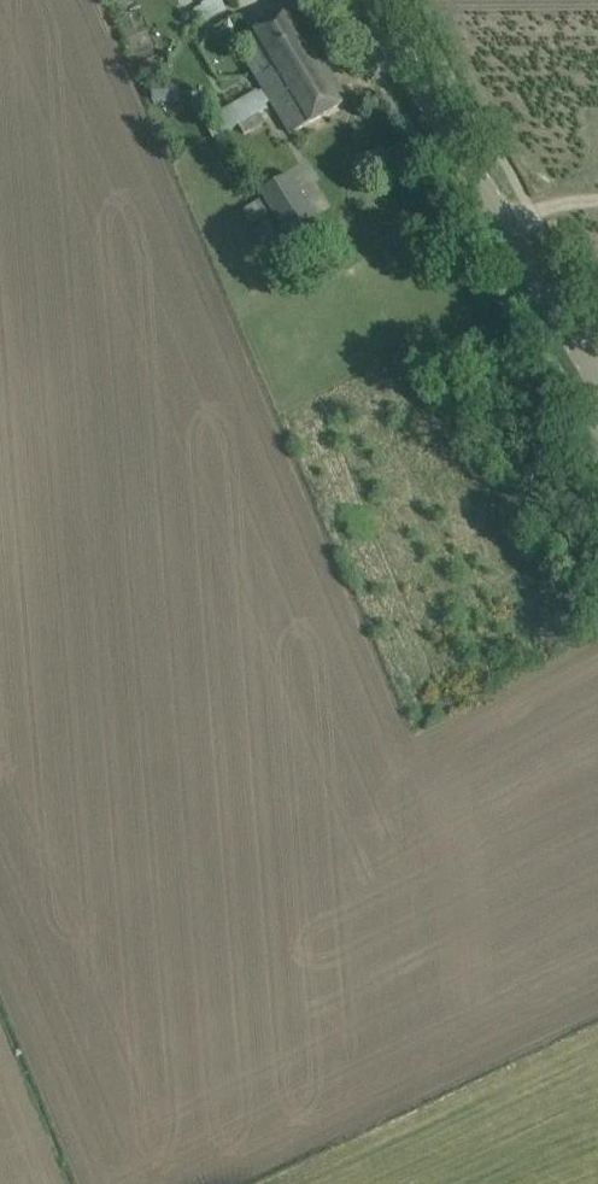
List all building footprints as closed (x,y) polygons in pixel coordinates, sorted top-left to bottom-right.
[(257,78),(264,89),(259,92),(259,91),(212,118),(222,135),(268,108),(266,105),(272,102),(327,68),(292,10),(251,35),(272,69),(257,78)] [(291,135),(327,113),(347,101),(327,68),(272,102),(291,135)] [(287,233),(315,216),(289,175),(261,193),(287,233)] [(253,226),(270,215),(261,200),(244,210),(253,226)] [(272,245),(281,240),(277,233),(269,220),(260,226),(267,238),(272,245)]
